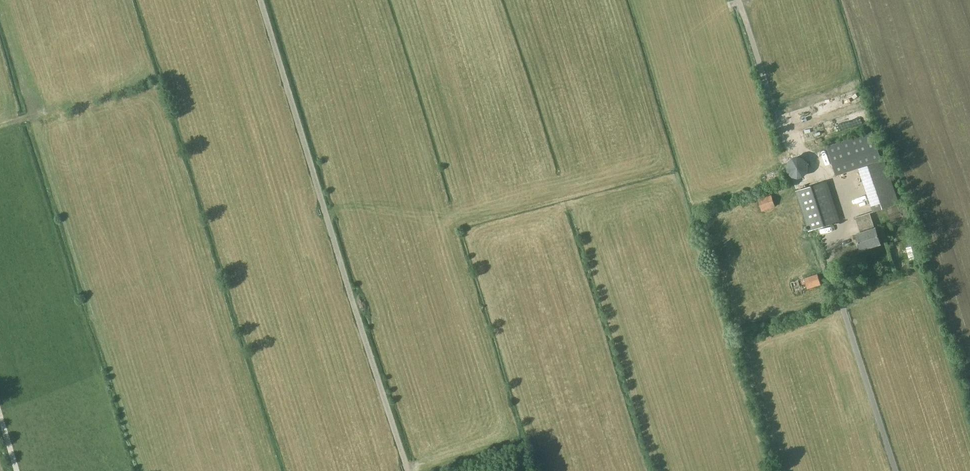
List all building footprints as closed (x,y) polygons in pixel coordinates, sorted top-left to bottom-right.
[(826,146),(836,175),(882,160),(872,131),(826,146)] [(860,168),(874,212),(899,204),(885,160),(860,168)] [(796,191),(809,230),(839,220),(827,181),(796,191)] [(758,199),(762,210),(775,206),(771,194),(758,199)] [(855,217),(860,232),(856,234),(861,249),(881,243),(876,227),(875,228),(870,212),(855,217)] [(818,274),(805,278),(808,288),(821,284),(820,280),(818,274)]
